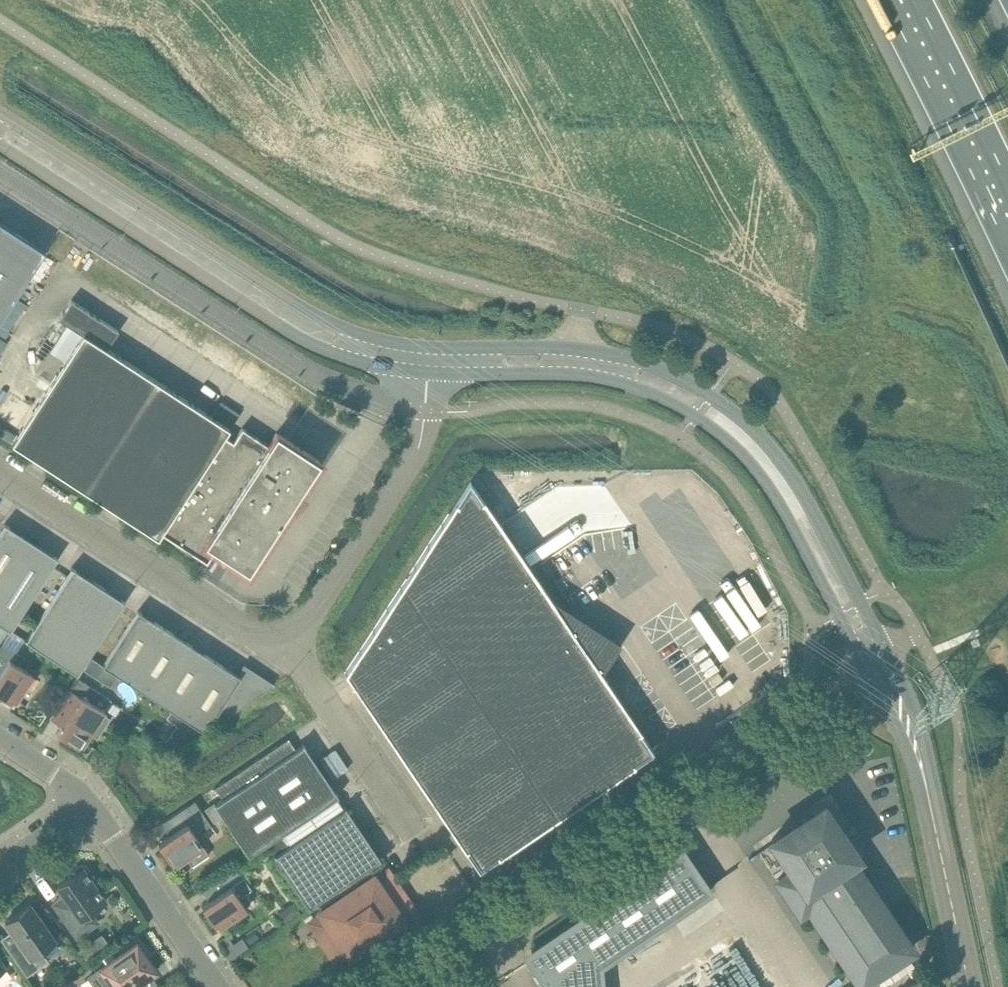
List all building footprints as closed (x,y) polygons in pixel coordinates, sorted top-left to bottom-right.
[(45,250),(0,221),(0,319),(45,250)] [(16,435),(11,443),(35,458),(50,468),(107,505),(122,515),(158,538),(161,533),(207,562),(215,549),(232,560),(248,571),(287,512),(288,509),(286,507),(293,497),(295,498),(297,495),(319,461),(320,461),(287,439),(276,432),(268,444),(242,427),(237,435),(233,441),(224,436),(229,428),(107,348),(118,330),(71,300),(59,319),(68,325),(82,334),(64,361),(16,435)] [(213,413),(232,425),(239,414),(221,402),(213,413)] [(448,513),(345,672),(361,695),(459,840),(462,838),(480,865),(506,847),(508,849),(624,771),(622,768),(649,750),(631,723),(634,721),(601,673),(620,642),(570,610),(549,596),(490,509),(483,499),(483,500),(470,480),(468,483),(448,513)] [(10,630),(57,558),(4,523),(3,524),(4,525),(0,532),(0,623),(10,630)] [(25,638),(24,639),(77,673),(124,601),(71,567),(70,568),(71,568),(26,639),(25,638)] [(138,610),(103,664),(102,664),(205,731),(213,719),(218,722),(273,684),(272,683),(269,685),(244,669),(240,676),(138,610)] [(33,676),(34,675),(19,665),(24,657),(2,643),(0,646),(0,655),(8,660),(0,672),(0,694),(10,701),(12,699),(15,701),(32,675),(33,676)] [(116,673),(93,658),(86,669),(109,685),(116,673)] [(112,700),(102,693),(77,677),(79,673),(78,673),(53,712),(65,720),(59,728),(57,732),(77,745),(79,743),(82,745),(91,732),(97,736),(108,719),(102,715),(112,700)] [(282,833),(329,801),(338,796),(302,743),(301,743),(302,745),(295,749),(288,738),(214,787),(222,798),(215,803),(215,802),(214,802),(249,855),(266,844),(282,833)] [(616,792),(610,783),(596,792),(603,802),(616,792)] [(161,840),(158,842),(162,849),(171,862),(173,861),(176,864),(186,857),(201,847),(202,848),(203,847),(196,835),(211,825),(194,800),(187,805),(160,823),(169,835),(161,840)] [(213,803),(206,808),(215,821),(222,816),(213,803)] [(823,804),(772,839),(792,869),(790,870),(778,878),(790,896),(800,911),(808,906),(861,983),(886,966),(896,981),(916,968),(906,953),(909,951),(912,949),(851,860),(857,855),(851,847),(829,813),(823,804)] [(282,833),(266,844),(273,854),(275,856),(309,907),(316,902),(367,868),(380,859),(345,806),(344,807),(345,808),(337,813),(290,845),(282,833)] [(444,845),(443,845),(435,851),(441,860),(450,854),(444,845)] [(529,960),(547,986),(602,986),(600,965),(711,890),(682,847),(658,863),(657,863),(644,872),(645,872),(571,922),(571,921),(558,930),(558,931),(531,949),(529,960)] [(91,911),(106,901),(90,878),(94,876),(86,865),(81,864),(70,872),(72,875),(57,886),(64,896),(53,903),(76,937),(95,924),(96,919),(91,911)] [(230,868),(200,888),(208,900),(205,902),(201,904),(206,911),(215,924),(217,923),(219,926),(245,909),(246,910),(247,910),(239,897),(251,889),(238,870),(235,865),(230,868)] [(320,910),(319,911),(321,914),(309,922),(336,961),(347,953),(350,957),(404,920),(403,919),(399,913),(411,905),(387,869),(376,877),(373,874),(371,875),(367,868),(316,902),(320,910)] [(19,942),(8,949),(27,976),(48,961),(41,950),(55,940),(30,904),(5,921),(19,942)] [(141,980),(154,971),(145,957),(148,954),(137,938),(120,949),(122,953),(88,977),(95,986),(146,986),(141,980)] [(924,968),(885,986),(933,986),(924,968)]
